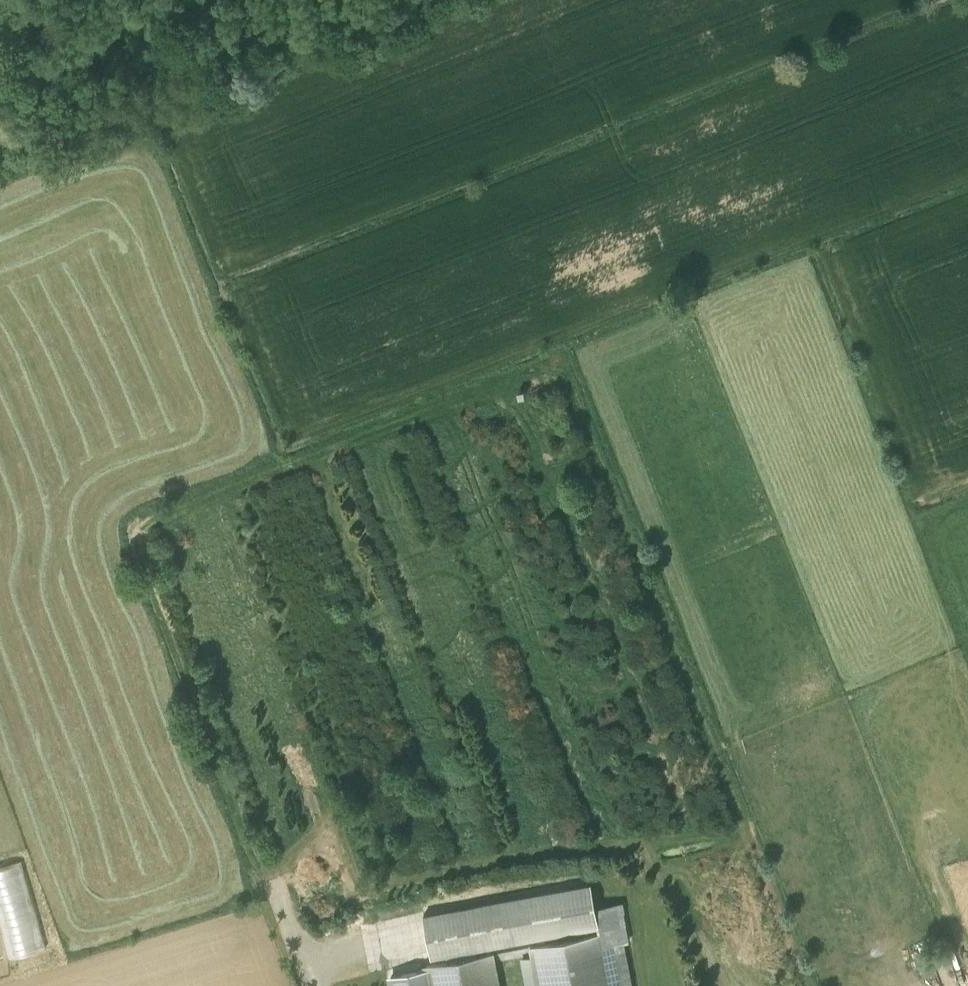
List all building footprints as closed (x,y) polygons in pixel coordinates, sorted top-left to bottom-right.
[(25,860),(0,867),(0,920),(9,956),(46,947),(25,860)] [(624,943),(629,943),(623,913),(624,913),(622,901),(594,906),(591,885),(423,915),(431,959),(448,956),(449,961),(429,964),(433,985),(501,985),(495,952),(474,956),(473,949),(598,927),(599,933),(534,945),(541,985),(632,985),(624,943)]
